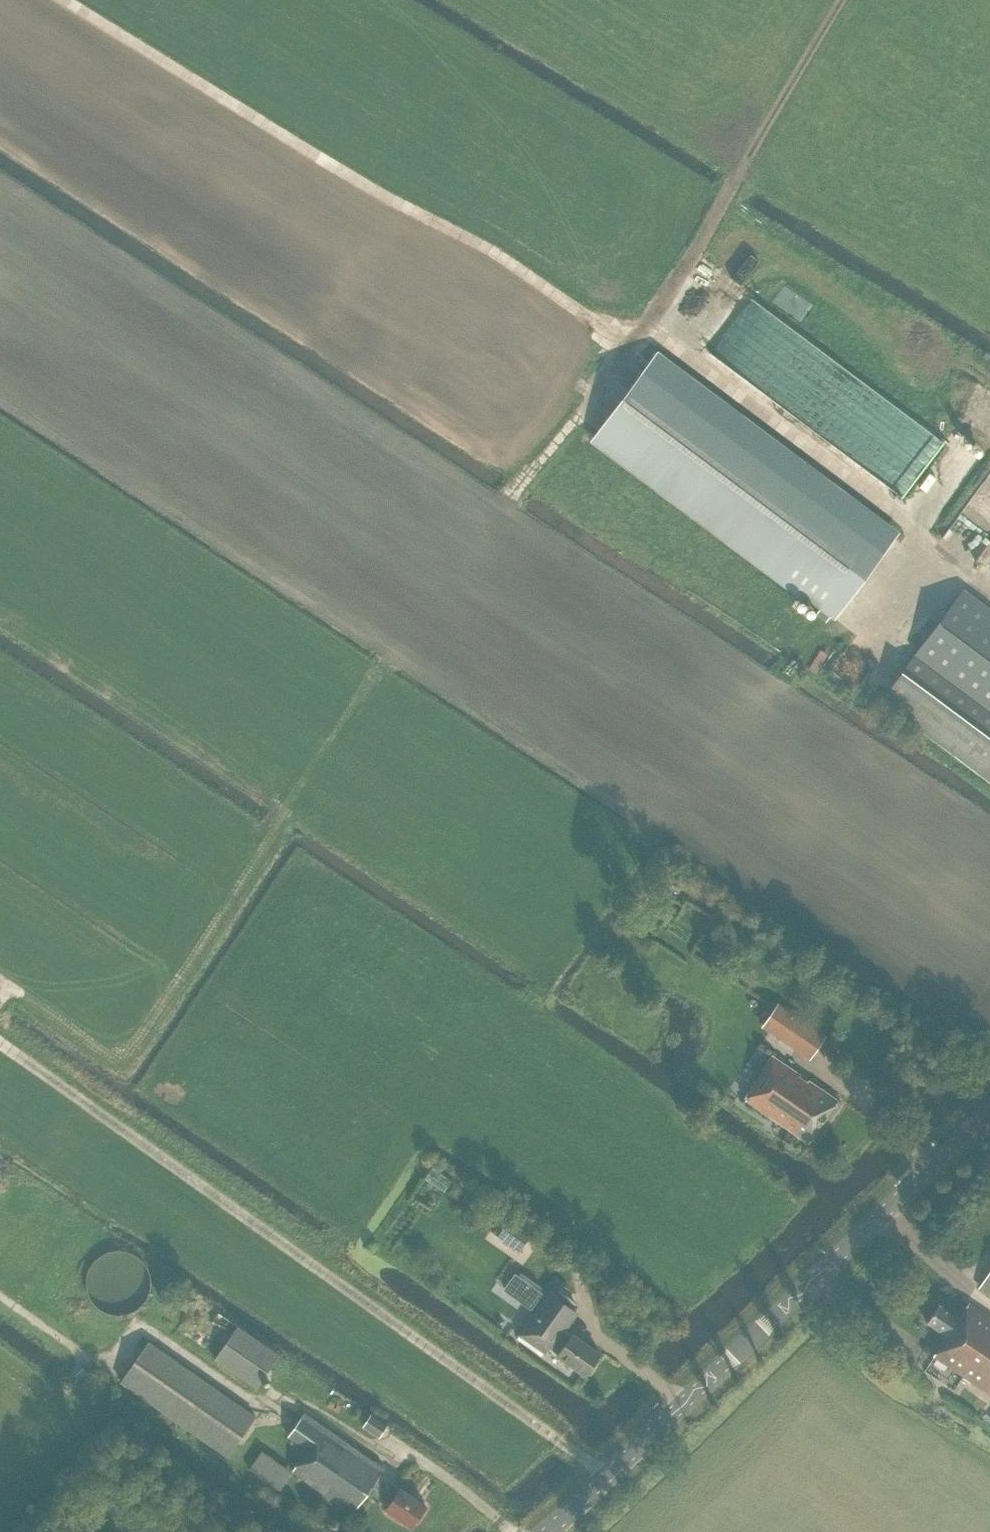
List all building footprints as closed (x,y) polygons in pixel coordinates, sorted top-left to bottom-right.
[(592,440),(832,618),(895,535),(655,356),(592,440)] [(883,697),(989,777),(989,609),(963,589),(915,654),(883,697)] [(762,1027),(810,1060),(827,1035),(778,1002),(762,1027)] [(808,1141),(837,1100),(772,1055),(752,1085),(754,1086),(746,1099),(808,1141)] [(492,1232),(519,1251),(531,1235),(504,1215),(492,1232)] [(88,1275),(87,1281),(87,1288),(89,1295),(92,1301),(96,1306),(101,1310),(107,1313),(114,1315),(121,1315),(127,1314),(134,1311),(139,1308),(144,1303),(147,1297),(150,1291),(151,1284),(151,1278),(149,1271),(146,1265),(141,1260),(136,1256),(130,1253),(124,1251),(117,1251),(110,1252),(104,1254),(98,1258),(94,1263),(90,1269),(88,1275)] [(980,1286),(989,1293),(989,1271),(980,1286)] [(531,1307),(541,1288),(511,1272),(500,1291),(531,1307)] [(572,1334),(565,1329),(577,1312),(549,1292),(519,1334),(545,1352),(548,1348),(558,1354),(557,1355),(585,1374),(600,1353),(573,1333),(572,1334)] [(968,1303),(959,1317),(939,1303),(927,1322),(946,1335),(934,1355),(939,1358),(938,1360),(988,1393),(984,1400),(989,1404),(989,1317),(968,1303)] [(256,1387),(279,1353),(238,1326),(215,1359),(256,1387)] [(227,1456),(255,1416),(149,1342),(121,1382),(227,1456)] [(288,1435),(289,1436),(303,1446),(296,1456),(300,1458),(292,1470),(353,1512),(363,1497),(364,1497),(368,1492),(388,1506),(386,1509),(411,1526),(426,1505),(401,1487),(400,1488),(381,1474),(385,1468),(304,1412),(288,1435)] [(379,1438),(388,1425),(372,1413),(363,1427),(379,1438)] [(247,1469),(278,1490),(291,1471),(260,1450),(247,1469)]
